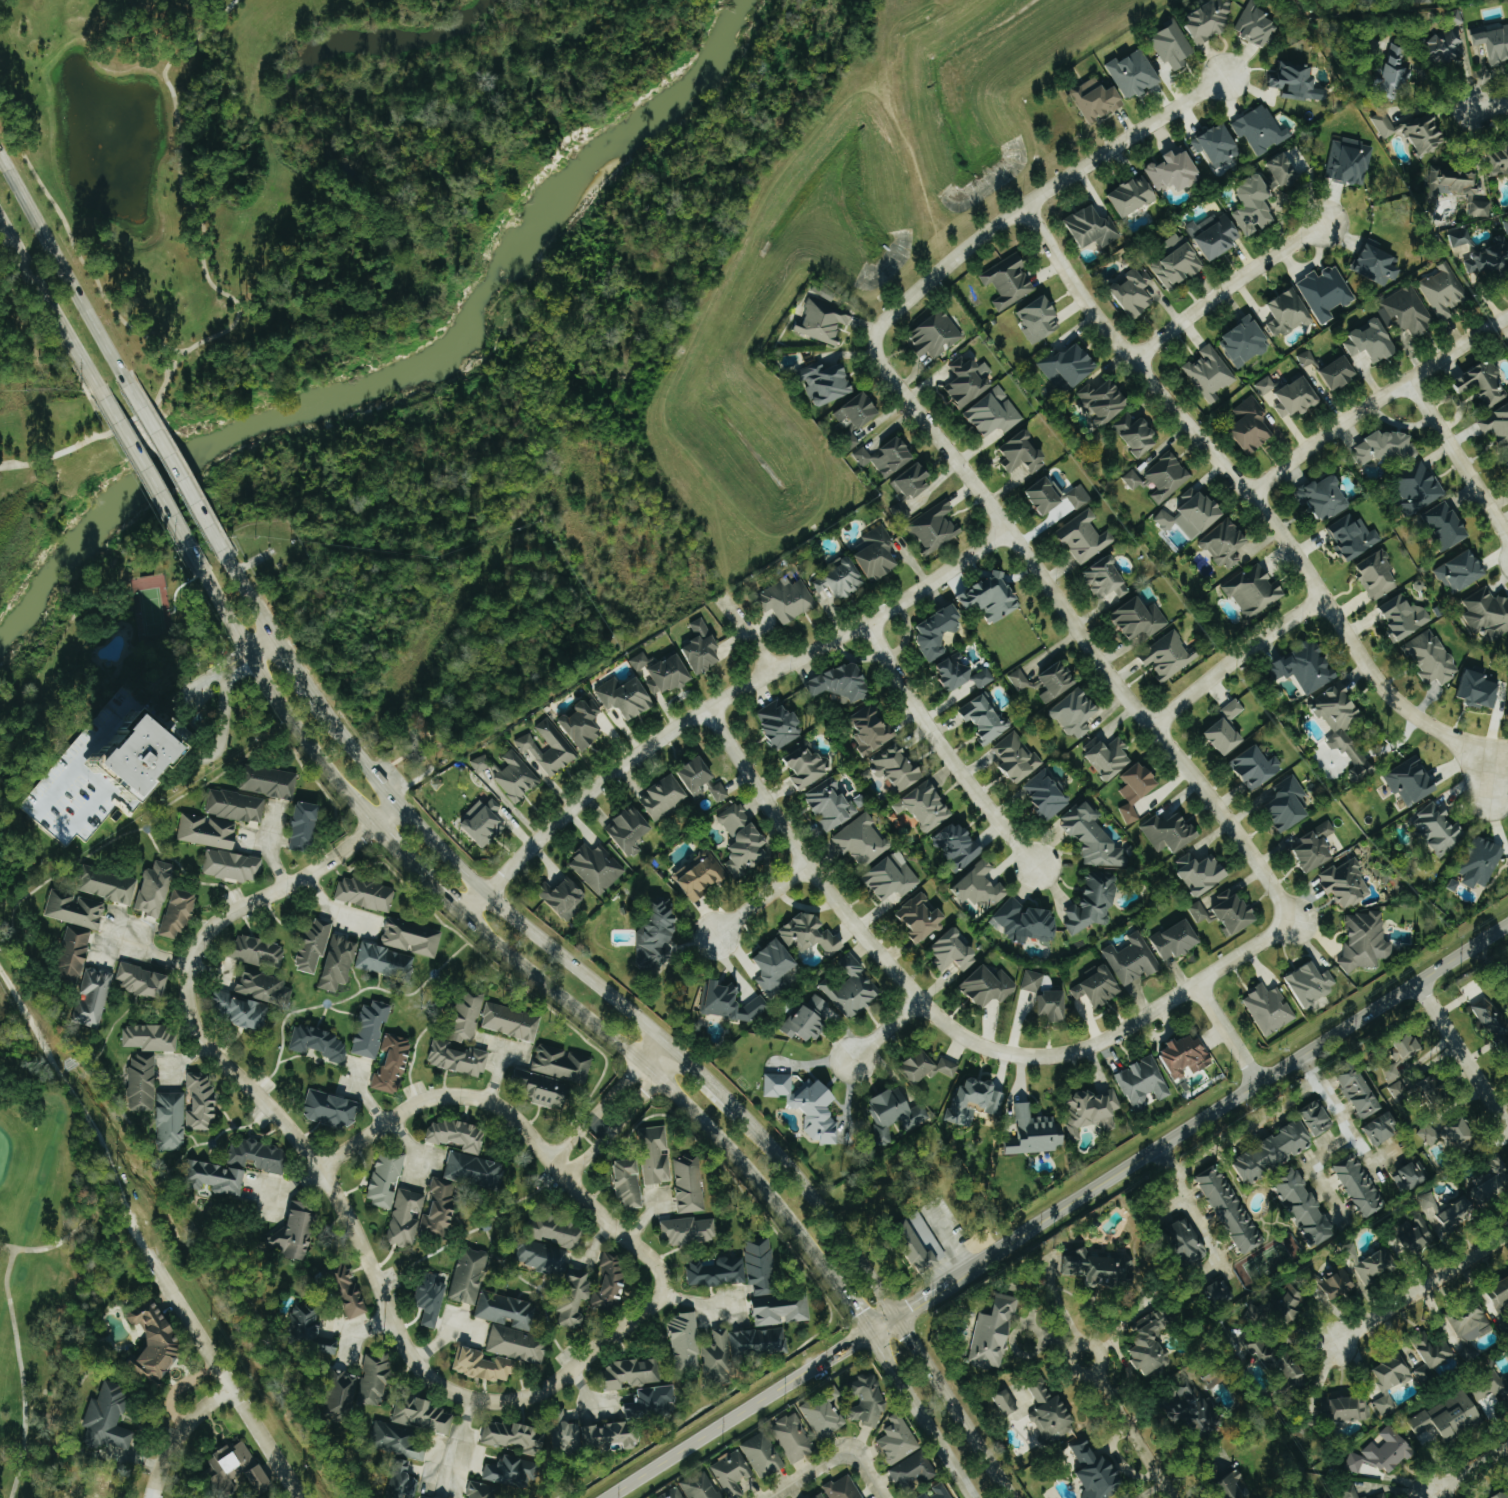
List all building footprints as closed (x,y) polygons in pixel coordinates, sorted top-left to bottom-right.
[(1188,42),(1234,16),(1225,0),(1203,0),(1174,17),(1188,42)] [(1230,33),(1262,49),(1274,25),(1259,17),(1261,12),(1244,4),(1230,33)] [(1461,23),(1460,9),(1442,11),(1444,25),(1461,23)] [(1145,32),(1160,63),(1166,60),(1171,70),(1185,63),(1181,55),(1188,52),(1172,19),(1145,32)] [(1467,44),(1480,42),(1483,66),(1496,64),(1495,59),(1504,57),(1503,52),(1507,51),(1507,34),(1506,21),(1484,25),(1484,29),(1465,32),(1467,44)] [(1425,62),(1436,57),(1439,63),(1456,56),(1458,63),(1465,61),(1450,25),(1415,40),(1425,62)] [(1102,65),(1122,98),(1144,85),(1145,87),(1157,80),(1136,44),(1102,65)] [(1388,84),(1400,87),(1406,68),(1395,64),(1397,56),(1380,51),(1368,91),(1384,96),(1388,84)] [(1321,100),(1322,88),(1307,86),(1308,75),(1304,74),(1305,66),(1294,65),(1294,61),(1275,59),(1273,73),(1267,72),(1265,86),(1278,87),(1277,96),(1321,100)] [(1083,121),(1118,103),(1107,83),(1097,88),(1091,75),(1065,89),(1083,121)] [(1255,155),(1289,135),(1284,126),(1278,129),(1262,101),(1228,121),(1237,137),(1243,134),(1255,155)] [(1368,116),(1380,138),(1398,129),(1414,157),(1440,143),(1424,113),(1393,130),(1382,109),(1368,116)] [(1210,171),(1238,153),(1216,119),(1188,136),(1210,171)] [(1323,178),(1363,186),(1372,144),(1332,136),(1323,178)] [(1493,147),(1483,149),(1485,174),(1507,172),(1507,141),(1493,143),(1493,147)] [(1191,172),(1180,148),(1167,154),(1165,150),(1155,154),(1158,159),(1142,166),(1154,191),(1167,186),(1169,190),(1191,180),(1188,173),(1191,172)] [(1293,175),(1281,150),(1262,159),(1275,187),(1288,181),(1287,177),(1293,175)] [(1472,171),(1425,168),(1424,198),(1438,199),(1438,191),(1467,192),(1466,214),(1487,215),(1488,198),(1477,197),(1477,184),(1471,184),(1472,171)] [(1241,235),(1269,220),(1257,199),(1265,195),(1253,171),(1227,185),(1238,206),(1228,211),(1241,235)] [(1116,217),(1141,201),(1143,204),(1153,198),(1139,174),(1128,181),(1126,176),(1100,192),(1116,217)] [(1072,247),(1092,237),(1098,248),(1118,237),(1107,218),(1098,223),(1086,201),(1057,218),(1072,247)] [(1201,259),(1238,239),(1223,213),(1212,219),(1209,214),(1183,228),(1201,259)] [(1450,247),(1469,240),(1463,226),(1444,233),(1450,247)] [(1465,272),(1507,266),(1502,234),(1494,236),(1495,243),(1478,245),(1478,251),(1462,253),(1465,272)] [(1158,285),(1198,268),(1187,241),(1147,257),(1158,285)] [(1386,285),(1397,257),(1358,242),(1347,270),(1386,285)] [(1032,289),(1011,252),(975,273),(982,285),(989,281),(997,295),(989,300),(995,311),(1032,289)] [(1437,270),(1417,280),(1439,322),(1451,316),(1447,308),(1466,297),(1445,258),(1434,264),(1437,270)] [(1140,286),(1151,279),(1139,261),(1118,274),(1121,278),(1112,284),(1110,279),(1102,283),(1124,317),(1150,301),(1140,286)] [(1291,281),(1318,324),(1332,316),(1327,309),(1339,301),(1341,305),(1354,297),(1332,262),(1313,274),(1310,269),(1291,281)] [(1384,327),(1392,322),(1398,332),(1406,328),(1410,334),(1432,322),(1411,283),(1372,305),(1384,327)] [(1260,298),(1278,335),(1306,322),(1289,285),(1260,298)] [(1057,324),(1050,315),(1053,313),(1037,292),(1009,313),(1032,342),(1057,324)] [(834,345),(837,345),(839,338),(840,331),(833,328),(833,322),(840,323),(846,325),(850,312),(813,297),(805,297),(802,306),(801,314),(797,326),(834,345)] [(929,357),(960,338),(940,305),(896,333),(912,358),(925,350),(929,357)] [(1391,350),(1372,313),(1360,320),(1363,325),(1354,331),(1351,327),(1338,333),(1350,355),(1361,349),(1368,362),(1391,350)] [(1211,335),(1232,367),(1265,346),(1244,314),(1211,335)] [(1034,363),(1053,384),(1058,379),(1066,387),(1092,363),(1070,340),(1057,352),(1052,346),(1034,363)] [(1236,377),(1207,342),(1196,350),(1199,353),(1181,368),(1209,403),(1219,395),(1217,392),(1236,377)] [(1295,353),(1299,366),(1313,361),(1309,349),(1295,353)] [(1313,368),(1324,389),(1352,374),(1341,353),(1313,368)] [(1507,394),(1483,355),(1443,380),(1451,393),(1464,384),(1480,410),(1507,394)] [(954,410),(986,386),(972,368),(973,367),(966,357),(947,371),(951,376),(937,387),(954,410)] [(810,406),(846,390),(834,361),(819,367),(816,360),(792,370),(796,381),(799,380),(810,406)] [(1266,373),(1253,384),(1281,417),(1291,408),(1295,414),(1315,397),(1295,373),(1277,387),(1266,373)] [(1071,395),(1096,424),(1123,402),(1102,378),(1090,388),(1086,383),(1071,395)] [(975,438),(996,424),(1002,431),(1021,418),(996,383),(956,411),(975,438)] [(833,407),(850,428),(873,410),(856,389),(833,407)] [(1266,411),(1249,393),(1230,411),(1235,417),(1221,429),(1243,454),(1271,429),(1259,417),(1266,411)] [(1472,419),(1480,433),(1488,429),(1502,454),(1507,450),(1507,398),(1472,419)] [(1110,425),(1116,431),(1112,435),(1132,457),(1153,439),(1127,410),(1110,425)] [(1027,474),(1044,463),(1034,447),(1029,450),(1018,433),(994,449),(1003,462),(999,464),(1005,473),(1019,463),(1027,474)] [(907,459),(891,434),(872,447),(875,452),(869,456),(862,445),(849,453),(859,467),(870,460),(880,476),(907,459)] [(1141,474),(1155,489),(1148,495),(1157,504),(1189,474),(1167,450),(1141,474)] [(1442,493),(1419,458),(1391,476),(1400,489),(1396,492),(1401,499),(1395,503),(1404,517),(1442,493)] [(925,484),(912,463),(887,478),(900,499),(925,484)] [(1131,489),(1142,480),(1131,468),(1120,477),(1131,489)] [(1326,517),(1347,505),(1341,495),(1338,497),(1324,472),(1291,490),(1307,519),(1322,511),(1326,517)] [(1046,483),(1040,474),(1016,489),(1033,515),(1061,496),(1050,479),(1046,483)] [(1063,492),(1072,509),(1090,499),(1080,482),(1063,492)] [(1217,514),(1190,485),(1176,497),(1179,501),(1171,508),(1195,534),(1217,514)] [(960,531),(954,522),(949,526),(942,514),(950,509),(943,498),(902,524),(921,555),(960,531)] [(910,514),(898,499),(887,507),(899,523),(910,514)] [(1438,550),(1463,534),(1441,500),(1416,516),(1438,550)] [(1077,564),(1113,540),(1106,528),(1096,534),(1087,521),(1094,517),(1087,506),(1048,533),(1057,546),(1063,542),(1077,564)] [(1151,518),(1166,531),(1176,519),(1161,507),(1151,518)] [(1373,527),(1366,531),(1358,516),(1351,520),(1348,513),(1321,527),(1339,561),(1380,539),(1373,527)] [(1217,570),(1237,558),(1231,549),(1242,543),(1226,519),(1197,538),(1217,570)] [(858,536),(862,543),(846,553),(863,582),(891,565),(883,551),(893,545),(879,523),(858,536)] [(1394,587),(1384,569),(1390,566),(1380,547),(1348,565),(1368,601),(1394,587)] [(1479,575),(1465,548),(1432,566),(1446,593),(1479,575)] [(1128,590),(1099,554),(1076,572),(1096,598),(1110,587),(1118,597),(1128,590)] [(815,574),(822,584),(824,583),(836,600),(860,584),(841,556),(815,574)] [(1247,621),(1282,592),(1270,578),(1268,579),(1253,561),(1220,589),(1247,621)] [(984,622),(1016,606),(996,567),(986,573),(963,585),(964,588),(950,595),(959,612),(974,603),(984,622)] [(783,580),(759,592),(768,611),(776,608),(784,626),(795,621),(793,617),(814,606),(801,578),(786,585),(783,580)] [(1494,603),(1485,586),(1455,602),(1472,633),(1480,629),(1487,641),(1505,631),(1507,637),(1507,596),(1494,603)] [(1167,622),(1152,601),(1141,609),(1131,594),(1102,614),(1121,641),(1141,627),(1146,636),(1167,622)] [(1431,620),(1421,602),(1406,609),(1399,594),(1374,606),(1386,629),(1383,631),(1388,641),(1431,620)] [(907,624),(914,634),(909,637),(925,663),(945,650),(934,632),(956,618),(945,601),(907,624)] [(698,674),(724,663),(717,649),(720,648),(706,616),(691,623),(698,640),(685,645),(698,674)] [(1402,643),(1423,685),(1436,679),(1438,683),(1456,674),(1434,627),(1402,643)] [(1198,656),(1191,647),(1186,650),(1171,629),(1133,655),(1141,667),(1147,663),(1159,682),(1198,656)] [(1288,669),(1302,694),(1332,678),(1323,661),(1314,666),(1301,642),(1263,663),(1272,679),(1288,669)] [(638,671),(652,662),(645,650),(631,659),(638,671)] [(936,686),(940,684),(944,690),(970,675),(956,650),(925,667),(936,686)] [(657,698),(695,677),(680,652),(651,669),(656,678),(648,682),(657,698)] [(805,680),(814,699),(835,689),(843,705),(865,694),(848,660),(805,680)] [(1031,676),(1042,690),(1036,695),(1042,702),(1067,682),(1050,661),(1031,676)] [(992,678),(984,665),(972,673),(980,686),(992,678)] [(1005,675),(1016,691),(1028,682),(1017,666),(1005,675)] [(1451,699),(1492,710),(1496,694),(1494,694),(1497,681),(1458,671),(1451,699)] [(618,677),(597,688),(609,711),(621,705),(630,721),(657,706),(641,676),(622,686),(618,677)] [(1345,731),(1353,721),(1360,717),(1359,715),(1340,699),(1346,691),(1338,684),(1335,680),(1328,688),(1325,685),(1306,709),(1325,725),(1330,733),(1325,739),(1322,741),(1327,750),(1335,746),(1339,754),(1344,751),(1351,764),(1361,767),(1366,762),(1360,751),(1354,746),(1345,731)] [(1088,728),(1080,719),(1093,708),(1073,685),(1041,712),(1047,719),(1053,715),(1074,740),(1088,728)] [(1000,720),(995,722),(988,710),(994,706),(984,690),(954,707),(978,746),(1006,730),(1000,720)] [(583,751),(605,737),(594,720),(603,713),(592,696),(575,707),(577,709),(562,720),(583,751)] [(1219,708),(1228,720),(1242,708),(1233,697),(1219,708)] [(780,749),(803,735),(797,726),(803,722),(796,709),(789,713),(780,699),(758,712),(780,749)] [(891,737),(871,702),(843,718),(859,744),(854,747),(858,756),(891,737)] [(131,764),(171,797),(213,746),(173,713),(131,764)] [(1197,730),(1214,756),(1236,741),(1218,715),(1197,730)] [(532,732),(515,740),(521,753),(534,747),(547,776),(575,763),(553,717),(538,724),(551,750),(543,754),(532,732)] [(1038,763),(1015,729),(988,748),(997,762),(990,766),(998,779),(1002,776),(1008,784),(1038,763)] [(1120,752),(1126,746),(1115,735),(1104,746),(1094,736),(1075,753),(1103,781),(1126,758),(1120,752)] [(801,790),(830,772),(811,741),(787,756),(798,773),(792,776),(801,790)] [(1261,761),(1251,743),(1222,760),(1235,783),(1241,779),(1246,788),(1281,767),(1273,754),(1261,761)] [(895,790),(920,775),(912,762),(905,767),(897,753),(899,752),(895,745),(885,752),(883,748),(866,759),(884,788),(891,784),(895,790)] [(503,757),(510,764),(495,778),(518,804),(543,781),(513,748),(503,757)] [(1379,774),(1391,794),(1395,791),(1404,805),(1434,786),(1414,753),(1379,774)] [(492,767),(487,754),(473,760),(478,773),(492,767)] [(681,768),(693,792),(717,780),(706,756),(681,768)] [(1137,818),(1130,804),(1144,790),(1148,788),(1151,785),(1146,775),(1131,760),(1115,777),(1123,784),(1117,789),(1124,802),(1117,809),(1125,825),(1137,818)] [(300,773),(246,762),(240,788),(294,800),(300,773)] [(1018,786),(1026,798),(1022,801),(1038,823),(1069,801),(1055,782),(1051,786),(1040,770),(1018,786)] [(647,789),(649,793),(641,797),(654,819),(691,798),(676,773),(647,789)] [(1305,793),(1292,775),(1254,802),(1274,832),(1308,809),(1300,797),(1305,793)] [(827,832),(869,807),(862,794),(850,801),(844,791),(843,791),(835,776),(804,793),(827,832)] [(951,814),(943,802),(940,804),(924,779),(889,802),(896,814),(905,808),(921,834),(951,814)] [(731,796),(724,781),(711,787),(718,802),(731,796)] [(179,840),(235,849),(240,821),(262,824),(267,798),(211,788),(207,816),(183,812),(179,840)] [(1125,867),(1126,856),(1119,847),(1114,847),(1093,820),(1099,815),(1088,800),(1078,799),(1058,816),(1058,824),(1074,844),(1077,844),(1076,855),(1083,864),(1125,867)] [(1431,855),(1460,835),(1448,817),(1446,819),(1433,800),(1406,819),(1431,855)] [(292,849),(315,852),(321,804),(298,801),(292,849)] [(725,862),(737,880),(769,859),(762,848),(770,843),(741,801),(719,816),(736,841),(730,844),(737,854),(725,862)] [(638,841),(654,830),(638,804),(608,823),(630,858),(643,850),(638,841)] [(891,848),(874,823),(875,822),(868,811),(831,836),(844,855),(851,850),(863,867),(891,848)] [(1167,852),(1193,835),(1185,822),(1180,826),(1171,812),(1159,820),(1154,814),(1137,825),(1156,853),(1164,847),(1167,852)] [(1285,849),(1299,873),(1329,856),(1320,839),(1333,831),(1326,819),(1309,829),(1292,838),(1295,843),(1285,849)] [(980,851),(971,840),(968,842),(952,822),(943,829),(942,827),(928,838),(955,872),(980,851)] [(1483,887),(1503,849),(1473,833),(1454,870),(1461,875),(1457,882),(1469,888),(1472,881),(1483,887)] [(628,870),(602,843),(594,851),(587,845),(569,862),(602,896),(628,870)] [(204,874),(248,881),(248,879),(259,881),(263,858),(208,848),(204,874)] [(705,892),(729,877),(713,849),(675,871),(694,904),(708,896),(705,892)] [(1223,875),(1209,853),(1193,863),(1186,852),(1176,859),(1179,864),(1170,870),(1177,881),(1182,878),(1188,887),(1183,890),(1189,898),(1223,875)] [(864,876),(884,902),(899,891),(903,897),(922,882),(906,860),(900,865),(892,855),(864,876)] [(945,886),(956,901),(963,896),(971,906),(977,901),(983,909),(1004,892),(995,881),(990,884),(982,874),(990,868),(981,857),(945,886)] [(1316,874),(1321,881),(1318,883),(1336,911),(1370,890),(1349,857),(1333,868),(1331,864),(1316,874)] [(137,911),(164,917),(177,864),(157,859),(154,870),(147,868),(137,911)] [(133,905),(140,880),(85,864),(78,889),(133,905)] [(1110,871),(1080,871),(1080,883),(1082,887),(1076,890),(1076,902),(1061,909),(1066,921),(1062,922),(1067,934),(1093,923),(1105,923),(1107,923),(1110,871)] [(589,893),(568,875),(556,889),(549,883),(539,894),(562,914),(564,912),(569,917),(589,893)] [(391,913),(398,886),(356,876),(355,880),(343,876),(337,899),(391,913)] [(1248,920),(1228,886),(1214,895),(1217,901),(1206,907),(1223,935),(1248,920)] [(163,936),(178,939),(180,931),(190,934),(199,893),(174,887),(163,936)] [(46,915),(100,930),(108,903),(53,888),(46,915)] [(949,917),(940,907),(934,912),(927,903),(931,899),(923,890),(897,912),(914,931),(912,933),(921,945),(944,926),(942,923),(949,917)] [(986,921),(994,928),(999,929),(1007,936),(1006,941),(1024,944),(1025,938),(1051,942),(1055,918),(1049,917),(1041,910),(1022,907),(1008,895),(986,921)] [(1208,915),(1198,898),(1185,906),(1196,923),(1208,915)] [(639,927),(638,967),(673,968),(676,904),(653,903),(652,928),(639,927)] [(780,929),(791,947),(798,943),(803,952),(821,942),(830,956),(845,946),(832,925),(828,927),(816,907),(780,929)] [(1379,911),(1340,912),(1342,968),(1376,966),(1375,958),(1387,958),(1386,940),(1381,940),(1379,911)] [(321,975),(333,923),(311,918),(299,970),(321,975)] [(411,952),(438,958),(444,931),(389,918),(383,943),(411,951),(411,952)] [(1145,936),(1157,962),(1193,944),(1180,918),(1145,936)] [(73,924),(57,977),(80,984),(95,931),(73,924)] [(933,947),(940,955),(934,961),(943,972),(955,961),(964,971),(981,956),(956,927),(933,947)] [(281,969),(287,945),(239,932),(233,957),(281,969)] [(1119,986),(1155,966),(1138,933),(1126,939),(1129,944),(1114,951),(1109,943),(1099,948),(1119,986)] [(321,988),(339,993),(341,982),(349,984),(361,942),(336,934),(321,988)] [(772,997),(792,983),(787,975),(801,965),(781,937),(755,956),(766,972),(758,978),(772,997)] [(413,955),(364,941),(357,966),(406,980),(413,955)] [(820,984),(850,1021),(884,994),(865,971),(867,969),(852,951),(838,962),(851,978),(840,987),(830,976),(820,984)] [(1325,968),(1317,973),(1308,958),(1279,976),(1299,1009),(1336,986),(1325,968)] [(166,1000),(172,974),(122,962),(118,979),(125,981),(123,989),(166,1000)] [(962,983),(986,1012),(1018,985),(1004,968),(997,974),(988,962),(962,983)] [(1116,992),(1098,962),(1088,968),(1091,972),(1068,986),(1084,1012),(1116,992)] [(1498,963),(1471,962),(1471,985),(1497,986),(1498,963)] [(238,989),(280,1009),(291,986),(248,966),(238,989)] [(114,973),(87,967),(75,1021),(102,1027),(114,973)] [(1022,988),(1040,994),(1046,974),(1027,969),(1022,988)] [(767,1003),(741,998),(743,987),(723,983),(723,980),(713,979),(711,989),(706,988),(702,1012),(763,1023),(767,1003)] [(1294,1018),(1276,984),(1265,990),(1261,982),(1239,994),(1261,1036),(1294,1018)] [(1068,990),(1045,991),(1046,995),(1035,995),(1035,1017),(1050,1016),(1050,1022),(1069,1022),(1068,990)] [(270,1003),(218,992),(213,1017),(265,1028),(270,1003)] [(485,997),(462,992),(452,1040),(435,1037),(429,1065),(485,1076),(491,1051),(464,1045),(465,1039),(476,1041),(485,997)] [(782,1030),(795,1038),(799,1032),(818,1044),(841,1009),(815,992),(797,1019),(791,1015),(782,1030)] [(378,1059),(387,1021),(390,1022),(394,1004),(375,1000),(373,1006),(365,1004),(353,1053),(378,1059)] [(483,1028),(537,1041),(543,1015),(489,1002),(483,1028)] [(291,1050),(308,1054),(309,1051),(346,1061),(351,1037),(297,1024),(291,1050)] [(125,1025),(124,1046),(144,1047),(144,1050),(179,1051),(180,1026),(125,1025)] [(1381,1067),(1387,1082),(1400,1077),(1394,1062),(1417,1053),(1407,1028),(1384,1037),(1394,1062),(1381,1067)] [(1209,1062),(1195,1036),(1184,1042),(1179,1032),(1150,1048),(1169,1082),(1185,1073),(1186,1075),(1209,1062)] [(372,1088),(399,1095),(414,1040),(388,1033),(383,1049),(391,1051),(385,1074),(376,1072),(372,1088)] [(534,1070),(588,1084),(595,1056),(570,1049),(570,1051),(541,1043),(534,1070)] [(941,1061),(917,1049),(905,1074),(923,1082),(926,1075),(933,1078),(937,1070),(955,1078),(961,1065),(943,1056),(941,1061)] [(1169,1094),(1148,1053),(1132,1061),(1111,1072),(1129,1108),(1144,1100),(1142,1095),(1151,1090),(1156,1100),(1169,1094)] [(157,1056),(130,1056),(131,1110),(158,1110),(157,1056)] [(1331,1075),(1354,1120),(1377,1109),(1368,1090),(1365,1092),(1351,1065),(1331,1075)] [(534,1093),(532,1103),(566,1109),(579,1082),(541,1075),(535,1072),(516,1068),(513,1082),(534,1093)] [(213,1129),(213,1118),(216,1118),(216,1072),(191,1073),(191,1110),(188,1110),(188,1129),(213,1129)] [(840,1140),(840,1120),(836,1120),(836,1083),(795,1084),(794,1074),(767,1074),(767,1097),(789,1096),(789,1109),(807,1108),(807,1141),(840,1140)] [(947,1116),(964,1123),(972,1101),(989,1108),(987,1112),(998,1116),(1003,1103),(1004,1103),(1008,1093),(997,1089),(998,1085),(973,1076),(968,1088),(959,1085),(947,1116)] [(1391,1101),(1407,1094),(1400,1079),(1384,1086),(1391,1101)] [(932,1120),(925,1103),(913,1108),(903,1086),(868,1101),(878,1123),(874,1125),(883,1146),(896,1141),(889,1126),(902,1120),(907,1131),(932,1120)] [(356,1125),(362,1101),(311,1089),(304,1118),(341,1127),(342,1121),(356,1125)] [(1081,1127),(1106,1123),(1107,1128),(1118,1126),(1115,1109),(1121,1108),(1118,1089),(1068,1097),(1074,1135),(1082,1134),(1081,1127)] [(188,1093),(160,1092),(158,1148),(186,1149),(188,1093)] [(1305,1135),(1326,1128),(1316,1100),(1295,1108),(1305,1135)] [(1009,1154),(1069,1150),(1067,1123),(1057,1124),(1057,1116),(1033,1117),(1033,1102),(1018,1103),(1020,1140),(1008,1140),(1009,1154)] [(1370,1147),(1386,1137),(1379,1126),(1389,1119),(1383,1109),(1357,1127),(1370,1147)] [(429,1138),(465,1148),(465,1151),(482,1156),(489,1130),(435,1116),(429,1138)] [(1445,1137),(1460,1127),(1454,1118),(1439,1127),(1445,1137)] [(1284,1157),(1282,1154),(1306,1141),(1295,1120),(1226,1157),(1239,1182),(1284,1157)] [(1440,1135),(1425,1121),(1415,1132),(1430,1146),(1440,1135)] [(671,1151),(668,1125),(642,1128),(648,1184),(674,1182),(671,1151)] [(248,1167),(285,1172),(289,1147),(245,1141),(245,1145),(232,1143),(229,1166),(190,1160),(187,1184),(215,1188),(215,1193),(243,1197),(248,1167)] [(406,1156),(381,1151),(369,1202),(395,1208),(406,1156)] [(507,1163),(452,1151),(446,1177),(501,1189),(507,1163)] [(1327,1164),(1354,1218),(1380,1205),(1353,1151),(1327,1164)] [(1428,1175),(1416,1155),(1389,1171),(1400,1191),(1428,1175)] [(1478,1182),(1472,1186),(1483,1202),(1507,1185),(1507,1175),(1495,1155),(1471,1172),(1478,1182)] [(703,1156),(676,1157),(679,1213),(706,1212),(703,1156)] [(645,1206),(640,1159),(617,1161),(621,1200),(627,1200),(628,1208),(645,1206)] [(1217,1164),(1191,1179),(1234,1255),(1260,1240),(1217,1164)] [(1299,1243),(1308,1241),(1328,1228),(1319,1213),(1315,1214),(1312,1203),(1297,1181),(1297,1178),(1293,1172),(1292,1167),(1279,1171),(1267,1178),(1271,1191),(1276,1199),(1278,1198),(1281,1211),(1289,1223),(1293,1222),(1299,1243)] [(464,1187),(435,1177),(430,1191),(436,1193),(433,1203),(435,1204),(433,1213),(427,1211),(421,1228),(448,1236),(464,1187)] [(416,1247),(427,1194),(400,1188),(388,1241),(416,1247)] [(1437,1207),(1430,1191),(1418,1195),(1432,1225),(1464,1211),(1458,1198),(1437,1207)] [(310,1258),(318,1204),(295,1200),(289,1232),(276,1229),(272,1252),(310,1258)] [(1434,1235),(1417,1210),(1385,1232),(1402,1257),(1434,1235)] [(920,1211),(911,1216),(919,1230),(912,1234),(915,1239),(904,1246),(922,1273),(949,1256),(920,1211)] [(528,1236),(580,1248),(585,1225),(533,1213),(528,1236)] [(1206,1254),(1184,1214),(1165,1225),(1187,1265),(1206,1254)] [(662,1220),(664,1238),(671,1238),(672,1245),(718,1240),(716,1218),(698,1220),(697,1217),(662,1220)] [(779,1297),(774,1239),(746,1242),(748,1256),(719,1259),(719,1262),(688,1265),(690,1285),(706,1284),(706,1287),(753,1282),(757,1326),(786,1323),(786,1322),(812,1320),(809,1294),(779,1297)] [(567,1251),(558,1248),(554,1248),(528,1240),(526,1240),(520,1259),(520,1263),(555,1274),(570,1274),(570,1298),(555,1298),(555,1314),(562,1316),(562,1324),(564,1325),(584,1324),(587,1315),(582,1314),(582,1300),(591,1300),(594,1291),(594,1282),(589,1281),(592,1270),(570,1270),(567,1251)] [(1383,1269),(1375,1250),(1357,1258),(1350,1241),(1338,1246),(1354,1282),(1383,1269)] [(478,1305),(490,1252),(464,1246),(452,1299),(478,1305)] [(1065,1274),(1091,1276),(1091,1284),(1134,1286),(1135,1257),(1089,1256),(1089,1250),(1077,1249),(1077,1256),(1066,1255),(1065,1274)] [(619,1313),(630,1272),(624,1270),(627,1259),(606,1253),(600,1273),(608,1275),(604,1291),(596,1289),(591,1306),(619,1313)] [(369,1313),(351,1264),(334,1270),(352,1319),(369,1313)] [(1352,1288),(1344,1267),(1315,1279),(1324,1299),(1352,1288)] [(1314,1274),(1308,1270),(1302,1279),(1308,1283),(1314,1274)] [(423,1326),(438,1329),(448,1284),(438,1282),(440,1275),(424,1271),(416,1306),(427,1308),(423,1326)] [(1501,1305),(1507,1301),(1507,1275),(1480,1290),(1494,1316),(1504,1310),(1501,1305)] [(1220,1304),(1233,1295),(1222,1279),(1209,1288),(1220,1304)] [(1296,1304),(1301,1305),(1303,1295),(1278,1289),(1269,1319),(1290,1325),(1296,1304)] [(488,1352),(544,1364),(550,1339),(532,1335),(539,1302),(483,1290),(477,1317),(495,1321),(488,1352)] [(971,1359),(993,1363),(992,1366),(1006,1368),(1018,1296),(997,1293),(993,1315),(979,1312),(971,1359)] [(134,1361),(158,1380),(177,1355),(173,1352),(180,1344),(149,1296),(126,1311),(125,1317),(129,1324),(135,1324),(138,1322),(143,1330),(145,1346),(134,1361)] [(292,1339),(317,1347),(315,1352),(335,1359),(341,1342),(320,1336),(324,1324),(317,1322),(321,1308),(298,1301),(292,1319),(298,1322),(292,1339)] [(1130,1321),(1145,1374),(1171,1367),(1161,1331),(1175,1327),(1170,1309),(1130,1321)] [(676,1369),(702,1366),(698,1314),(671,1316),(676,1369)] [(787,1352),(784,1326),(714,1333),(715,1342),(703,1343),(707,1385),(734,1383),(732,1357),(787,1352)] [(1424,1370),(1453,1353),(1443,1336),(1431,1343),(1422,1327),(1405,1337),(1424,1370)] [(1280,1344),(1276,1348),(1264,1337),(1252,1350),(1296,1391),(1306,1380),(1304,1378),(1310,1371),(1280,1344)] [(455,1372),(499,1381),(500,1379),(512,1381),(517,1360),(498,1356),(496,1362),(485,1359),(487,1351),(460,1345),(455,1372)] [(1366,1369),(1382,1395),(1372,1401),(1380,1414),(1395,1405),(1386,1389),(1401,1380),(1403,1383),(1412,1378),(1395,1351),(1366,1369)] [(607,1363),(608,1388),(662,1384),(661,1359),(607,1363)] [(1418,1380),(1428,1374),(1422,1364),(1412,1370),(1418,1380)] [(1499,1378),(1494,1368),(1475,1379),(1478,1385),(1470,1389),(1477,1401),(1480,1399),(1486,1409),(1504,1398),(1507,1405),(1507,1374),(1499,1378)] [(884,1427),(885,1399),(880,1399),(880,1375),(857,1374),(857,1396),(861,1396),(861,1408),(852,1407),(852,1420),(864,1420),(864,1426),(884,1427)] [(126,1448),(131,1432),(114,1425),(127,1387),(104,1379),(96,1400),(90,1398),(80,1425),(86,1427),(81,1442),(99,1448),(102,1440),(126,1448)] [(1056,1397),(1046,1380),(1033,1388),(1042,1406),(1031,1412),(1047,1443),(1080,1425),(1063,1393),(1056,1397)] [(1165,1404),(1168,1414),(1179,1427),(1193,1422),(1202,1432),(1221,1426),(1225,1422),(1224,1418),(1210,1402),(1209,1398),(1200,1401),(1199,1396),(1194,1391),(1191,1383),(1177,1387),(1181,1397),(1168,1401),(1165,1404)] [(555,1452),(613,1450),(613,1444),(625,1444),(626,1449),(639,1449),(638,1415),(676,1414),(675,1386),(638,1387),(639,1403),(627,1403),(627,1422),(606,1423),(606,1424),(554,1426),(555,1452)] [(1406,1419),(1422,1449),(1477,1420),(1461,1390),(1406,1419)] [(802,1405),(819,1441),(846,1428),(830,1392),(802,1405)] [(995,1397),(1007,1417),(1016,1412),(1003,1392),(995,1397)] [(1325,1421),(1368,1418),(1367,1395),(1324,1397),(1325,1421)] [(394,1422),(413,1426),(414,1425),(451,1433),(456,1409),(417,1401),(417,1402),(399,1398),(394,1422)] [(896,1428),(878,1437),(891,1464),(921,1449),(902,1411),(890,1417),(896,1428)] [(792,1465),(818,1452),(798,1412),(772,1425),(792,1465)] [(541,1457),(547,1432),(488,1419),(483,1442),(525,1451),(524,1454),(541,1457)] [(1389,1472),(1412,1451),(1392,1428),(1387,1426),(1378,1434),(1384,1442),(1377,1448),(1371,1441),(1362,1448),(1360,1455),(1349,1451),(1343,1468),(1357,1473),(1361,1464),(1363,1462),(1389,1472)] [(741,1445),(764,1481),(788,1465),(765,1429),(741,1445)] [(1091,1489),(1084,1493),(1086,1497),(1111,1497),(1129,1490),(1112,1452),(1099,1458),(1089,1437),(1071,1446),(1091,1489)] [(275,1481),(241,1438),(216,1457),(225,1468),(218,1473),(224,1480),(241,1467),(261,1492),(275,1481)] [(731,1497),(739,1497),(746,1494),(740,1485),(755,1475),(739,1448),(711,1465),(731,1497)] [(939,1475),(925,1449),(890,1468),(904,1493),(920,1484),(921,1485),(939,1475)] [(527,1489),(529,1479),(537,1480),(541,1462),(503,1454),(501,1465),(487,1463),(483,1482),(471,1480),(468,1496),(471,1497),(497,1497),(500,1483),(527,1489)] [(705,1467),(681,1481),(691,1497),(724,1497),(705,1467)] [(1246,1477),(1239,1467),(1219,1481),(1232,1497),(1252,1497),(1240,1482),(1246,1477)] [(850,1472),(825,1487),(831,1497),(865,1497),(850,1472)] [(946,1481),(934,1487),(936,1491),(920,1497),(954,1497),(946,1481)] [(1354,1483),(1339,1486),(1342,1497),(1358,1497),(1354,1483)] [(1488,1497),(1507,1497),(1507,1485),(1488,1497)] [(681,1486),(656,1497),(687,1497),(681,1486)]
